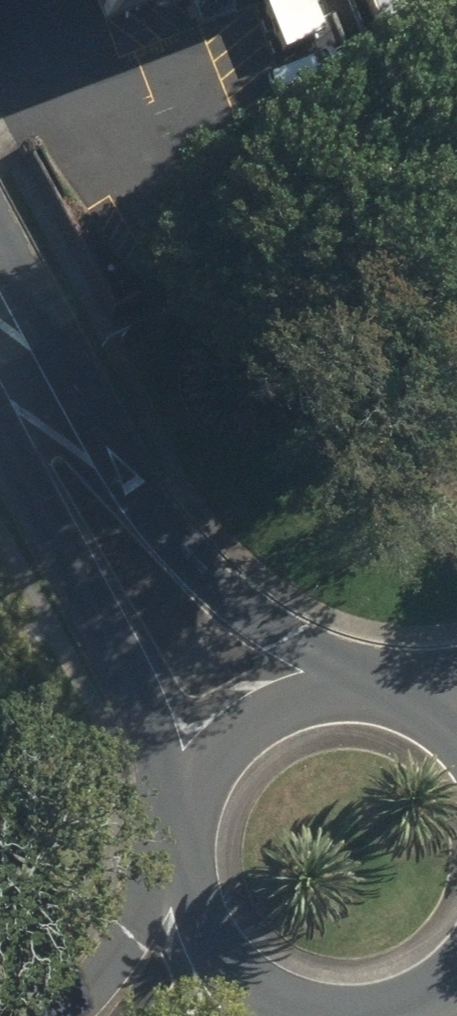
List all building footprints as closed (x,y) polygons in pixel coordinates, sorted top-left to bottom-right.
[(73,37),(95,28),(147,7),(164,0),(58,0),(73,37)]
